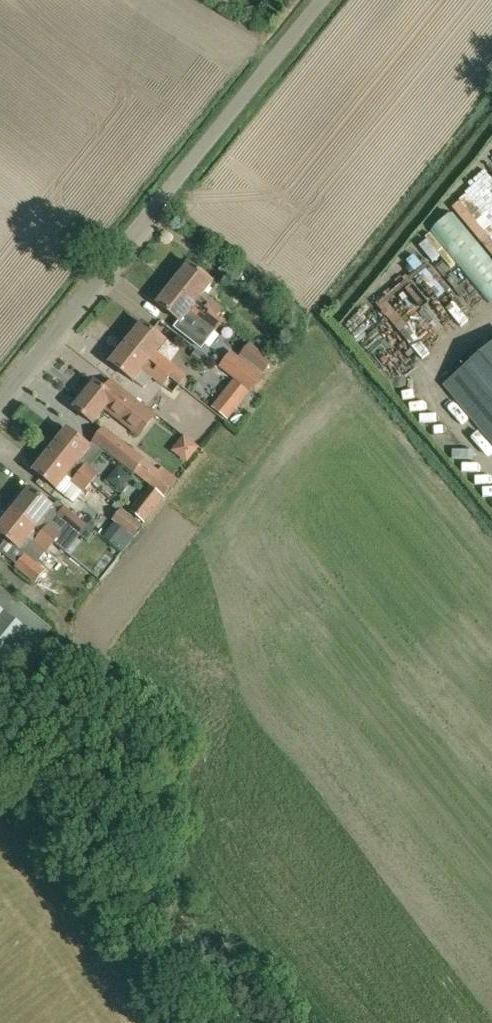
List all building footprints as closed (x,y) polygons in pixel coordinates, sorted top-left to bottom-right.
[(190,264),(173,284),(216,318),(223,310),(211,300),(208,305),(200,298),(212,282),(190,264)] [(401,284),(409,300),(425,291),(418,276),(401,284)] [(222,322),(216,318),(173,284),(157,304),(175,319),(171,324),(202,347),(222,322)] [(187,376),(157,352),(166,341),(142,323),(126,344),(180,386),(180,385),(187,376)] [(250,343),(240,355),(264,375),(274,363),(250,343)] [(201,401),(180,385),(180,386),(126,344),(111,363),(134,381),(143,370),(163,385),(164,384),(195,409),(201,401)] [(453,385),(491,434),(491,370),(491,358),(486,358),(453,385)] [(249,393),(233,380),(212,407),(228,420),(249,393)] [(75,407),(74,409),(94,425),(105,411),(139,438),(155,418),(111,382),(105,390),(95,382),(82,398),(81,397),(73,406),(75,407)] [(134,473),(145,460),(103,427),(92,441),(134,473)] [(51,450),(91,483),(99,474),(87,464),(86,466),(79,461),(90,447),(67,429),(51,450)] [(188,438),(181,456),(200,463),(207,445),(188,438)] [(91,483),(51,450),(34,471),(56,489),(67,476),(73,481),(72,483),(84,492),(91,483)] [(145,482),(150,486),(164,497),(178,479),(162,466),(158,471),(155,468),(145,482)] [(150,486),(130,511),(145,524),(165,498),(164,497),(150,486)] [(72,542),(62,533),(50,523),(48,525),(42,520),(53,506),(30,488),(13,510),(54,542),(65,551),(72,542)] [(65,507),(56,517),(86,541),(94,531),(65,507)] [(133,537),(143,525),(122,509),(113,520),(133,537)] [(54,542),(13,510),(0,526),(0,533),(20,549),(20,548),(27,553),(16,566),(36,582),(46,570),(37,563),(47,551),(54,542)] [(44,645),(0,609),(0,700),(44,645)]
